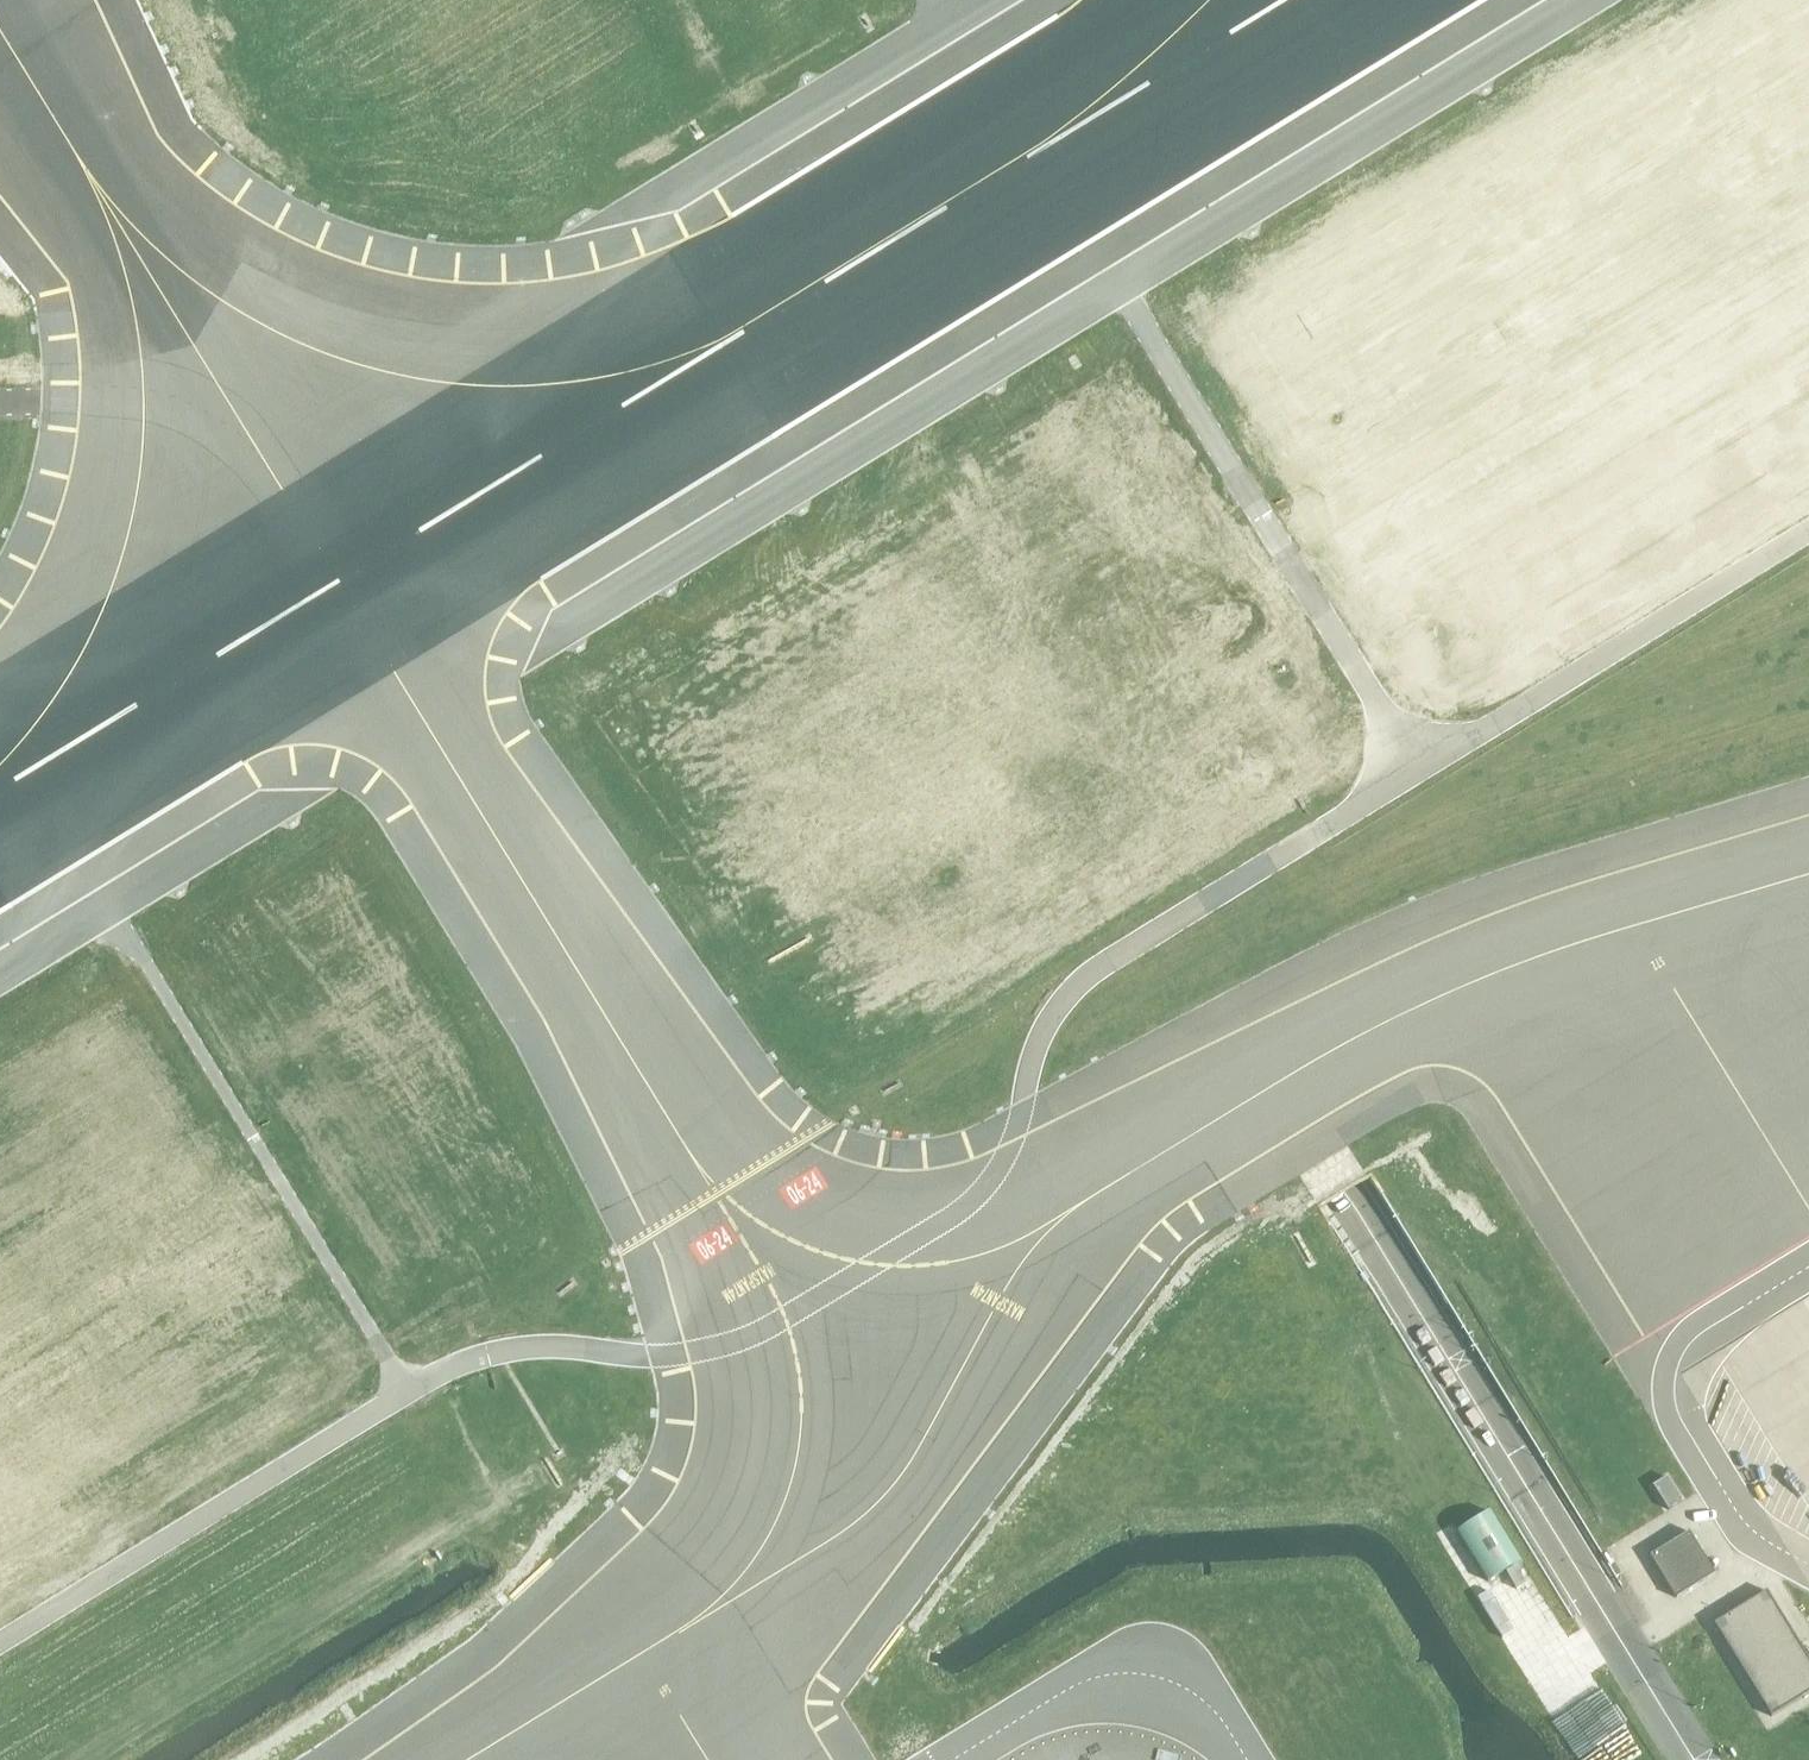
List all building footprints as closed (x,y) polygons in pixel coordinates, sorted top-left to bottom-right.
[(1665,1478),(1653,1485),(1668,1510),(1680,1503),(1665,1478)] [(1521,1562),(1489,1512),(1457,1531),(1488,1582),(1521,1562)] [(1650,1555),(1676,1598),(1715,1574),(1689,1531),(1650,1555)] [(1714,1623),(1772,1716),(1808,1693),(1808,1659),(1766,1591),(1714,1623)]
